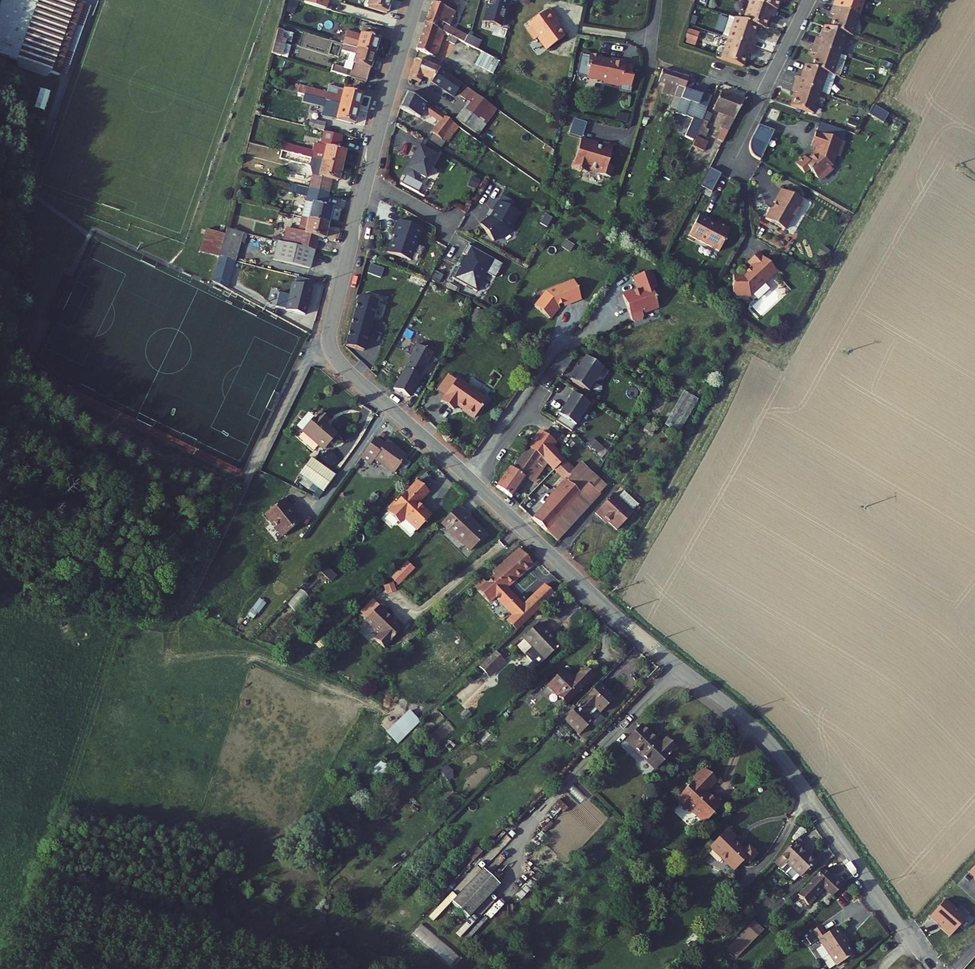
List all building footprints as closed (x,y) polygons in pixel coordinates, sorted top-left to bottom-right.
[(59,76),(85,2),(81,0),(0,0),(0,56),(59,76)] [(425,10),(446,20),(454,0),(429,0),(425,10)] [(571,23),(560,10),(564,8),(558,0),(550,0),(533,13),(536,17),(534,19),(541,28),(544,26),(554,37),(571,23)] [(750,8),(763,13),(771,16),(776,3),(784,6),(787,0),(754,0),(750,8)] [(836,18),(852,24),(858,25),(865,5),(852,0),(838,0),(837,2),(842,4),(836,18)] [(290,23),(297,4),(289,1),(282,21),(290,23)] [(728,23),(734,26),(760,36),(763,28),(758,26),(763,13),(750,8),(736,3),(728,23)] [(425,10),(417,36),(439,44),(443,33),(460,42),(466,31),(461,28),(446,20),(425,10)] [(821,26),(818,34),(845,44),(852,24),(836,18),(831,16),(826,28),(821,26)] [(386,23),(368,17),(365,28),(351,23),(347,36),(348,36),(379,46),(386,23)] [(466,17),(461,28),(466,31),(475,35),(479,26),(469,22),(470,19),(466,17)] [(292,25),(286,23),(280,46),(290,49),(294,33),(290,32),(292,25)] [(734,26),(726,46),(747,54),(752,42),(757,44),(760,36),(734,26)] [(686,43),(695,45),(699,33),(689,30),(686,43)] [(460,42),(459,45),(494,63),(501,49),(475,35),(466,31),(460,42)] [(820,44),(815,58),(837,66),(843,48),(850,51),(852,47),(845,44),(818,34),(815,42),(820,44)] [(379,46),(348,36),(346,43),(354,46),(352,53),(351,53),(348,60),(337,57),(336,63),(371,74),(379,46)] [(608,43),(596,41),(595,44),(588,43),(584,62),(594,64),(594,65),(611,68),(612,69),(626,72),(627,71),(627,72),(627,77),(636,79),(639,66),(637,63),(639,53),(631,51),(632,48),(617,46),(617,48),(608,46),(608,43)] [(416,45),(409,65),(420,70),(422,65),(428,70),(438,56),(416,45)] [(799,68),(797,74),(829,86),(837,66),(815,58),(809,55),(804,69),(799,68)] [(500,100),(438,56),(428,70),(424,76),(428,78),(431,74),(434,76),(436,73),(471,99),(463,111),(482,124),(500,100)] [(672,105),(676,106),(684,87),(681,85),(683,80),(685,74),(666,67),(662,78),(680,85),(672,105)] [(799,84),(793,97),(821,108),(829,86),(797,74),(794,83),(799,84)] [(367,88),(334,79),(333,86),(306,79),(304,86),(331,93),(347,97),(364,102),(367,88)] [(676,106),(672,119),(696,129),(704,105),(696,102),(701,87),(683,80),(681,85),(684,87),(676,106)] [(404,85),(399,101),(421,107),(423,102),(443,115),(431,133),(446,142),(463,116),(426,90),(424,91),(404,85)] [(725,134),(723,139),(727,141),(746,102),(719,90),(711,109),(727,117),(720,132),(725,134)] [(347,97),(331,93),(327,107),(360,116),(364,102),(347,97)] [(297,108),(311,112),(313,105),(299,101),(297,108)] [(873,105),(868,113),(881,121),(886,113),(873,105)] [(333,115),(318,111),(316,118),(331,122),(333,115)] [(709,113),(705,111),(691,145),(702,149),(706,140),(702,139),(707,128),(704,127),(709,113)] [(323,130),(325,121),(309,119),(308,127),(323,130)] [(298,144),(330,152),(348,157),(352,141),(347,140),(350,128),(332,123),(327,143),(300,137),(298,144)] [(756,157),(759,160),(774,131),(757,124),(750,138),(749,141),(749,143),(749,146),(750,149),(751,152),(753,154),(756,157)] [(848,138),(821,124),(815,136),(815,137),(815,138),(816,138),(819,140),(816,145),(809,150),(807,147),(797,153),(804,163),(809,160),(816,170),(820,171),(832,164),(830,161),(832,159),(837,150),(842,149),(848,138)] [(604,134),(588,128),(580,153),(582,159),(593,162),(594,158),(605,161),(604,164),(616,167),(620,157),(614,155),(620,135),(611,132),(609,138),(603,136),(604,134)] [(442,140),(425,129),(420,138),(431,144),(434,139),(440,143),(442,140)] [(431,144),(420,138),(404,165),(415,171),(419,164),(426,168),(440,143),(434,139),(431,144)] [(344,173),(348,157),(330,152),(325,168),(320,167),(317,180),(336,184),(339,172),(344,173)] [(711,169),(702,188),(713,193),(722,174),(711,169)] [(332,197),(336,184),(317,180),(314,193),(320,195),(316,210),(334,214),(338,199),(332,197)] [(803,185),(793,180),(791,183),(786,180),(778,193),(781,194),(778,199),(776,199),(770,209),(789,221),(797,207),(799,208),(804,199),(802,199),(806,192),(801,189),(803,185)] [(520,203),(500,191),(495,200),(496,201),(493,206),(482,214),(495,231),(509,221),(511,217),(512,218),(520,203)] [(722,218),(705,209),(695,228),(726,244),(737,222),(723,215),(722,218)] [(330,232),(334,214),(316,210),(312,227),(293,222),(289,234),(321,242),(324,230),(330,232)] [(411,250),(422,218),(398,210),(393,225),(394,225),(392,231),(391,230),(387,242),(411,250)] [(248,224),(233,220),(225,247),(241,251),(248,224)] [(315,262),(321,242),(289,234),(285,233),(280,251),(315,262)] [(503,254),(469,234),(464,243),(467,245),(460,256),(459,256),(453,267),(478,281),(488,263),(496,268),(503,254)] [(783,264),(765,245),(755,253),(760,258),(749,268),(739,267),(739,285),(757,286),(770,274),(771,275),(783,264)] [(235,271),(241,251),(225,247),(221,263),(235,271)] [(234,277),(235,271),(221,263),(219,270),(234,277)] [(653,268),(636,274),(640,287),(624,292),(633,317),(636,319),(643,316),(644,313),(644,311),(660,305),(653,286),(659,284),(653,268)] [(318,280),(300,276),(293,303),(310,307),(318,280)] [(546,290),(535,305),(551,316),(558,306),(557,304),(564,301),(565,302),(566,302),(581,294),(573,277),(546,290)] [(358,287),(344,338),(364,343),(378,293),(358,287)] [(435,340),(420,331),(397,375),(413,384),(435,340)] [(610,363),(588,346),(582,355),(584,357),(574,370),(589,382),(594,375),(604,371),(610,363)] [(490,387),(460,366),(444,389),(456,398),(460,392),(465,396),(465,397),(477,405),(490,387)] [(700,386),(690,380),(672,413),(682,419),(700,386)] [(587,392),(575,384),(557,409),(570,417),(587,392)] [(650,406),(658,412),(667,399),(659,394),(650,406)] [(316,404),(305,428),(330,440),(339,421),(327,414),(328,411),(316,404)] [(382,428),(368,448),(376,454),(381,448),(385,451),(397,435),(393,432),(390,435),(382,428)] [(412,447),(397,435),(385,451),(400,463),(412,447)] [(501,476),(516,485),(545,442),(535,435),(521,457),(516,454),(501,476)] [(521,496),(546,521),(582,486),(593,498),(602,489),(590,477),(596,469),(583,456),(576,462),(563,449),(560,452),(550,443),(546,447),(569,470),(546,493),(541,498),(539,496),(530,487),(521,496)] [(330,482),(342,466),(318,448),(306,465),(330,482)] [(609,482),(596,469),(590,477),(602,489),(609,482)] [(435,486),(423,474),(396,504),(396,508),(405,516),(408,516),(411,513),(424,525),(438,509),(430,501),(429,502),(425,498),(426,498),(425,496),(435,486)] [(546,521),(558,533),(593,498),(582,486),(546,521)] [(604,511),(616,522),(633,505),(632,504),(638,498),(627,487),(621,494),(616,488),(597,507),(603,513),(604,511)] [(292,489),(275,504),(293,525),(309,513),(296,498),(298,496),(292,489)] [(466,498),(448,517),(477,544),(493,527),(476,511),(478,509),(466,498)] [(521,594),(510,583),(537,559),(525,545),(497,568),(500,570),(484,586),(494,597),(500,592),(512,603),(521,594)] [(391,578),(399,585),(414,568),(406,561),(391,578)] [(512,617),(521,626),(559,589),(550,580),(528,601),(518,610),(512,617)] [(512,603),(518,610),(528,601),(521,594),(512,603)] [(388,597),(373,614),(388,628),(383,634),(392,642),(409,623),(392,607),(395,604),(388,597)] [(544,621),(528,637),(548,658),(564,642),(544,621)] [(499,647),(482,664),(491,673),(509,657),(499,647)] [(576,657),(559,674),(577,691),(604,663),(595,655),(582,669),(580,666),(582,664),(576,657)] [(623,688),(608,674),(573,710),(587,724),(601,709),(596,703),(602,696),(608,703),(623,688)] [(397,744),(421,722),(409,709),(385,732),(397,744)] [(644,722),(629,738),(658,764),(678,743),(669,735),(663,740),(644,722)] [(683,797),(690,803),(695,803),(710,817),(728,797),(722,791),(719,794),(711,786),(721,775),(709,764),(695,779),(697,781),(691,788),(689,786),(683,792),(683,797)] [(568,809),(578,802),(569,790),(560,797),(568,809)] [(596,810),(584,815),(584,816),(571,820),(574,827),(585,823),(589,832),(602,827),(596,810)] [(733,826),(716,843),(733,860),(747,845),(739,837),(741,834),(733,826)] [(804,833),(787,851),(809,871),(822,857),(813,847),(816,844),(804,833)] [(750,847),(747,845),(733,860),(740,866),(751,854),(755,858),(763,849),(755,842),(750,847)] [(828,867),(805,891),(816,902),(823,895),(822,893),(826,888),(835,897),(845,887),(837,879),(838,877),(828,867)] [(485,868),(452,901),(468,917),(500,882),(485,868)] [(772,926),(762,917),(736,944),(746,953),(772,926)] [(828,932),(845,960),(862,949),(845,921),(828,932)]
